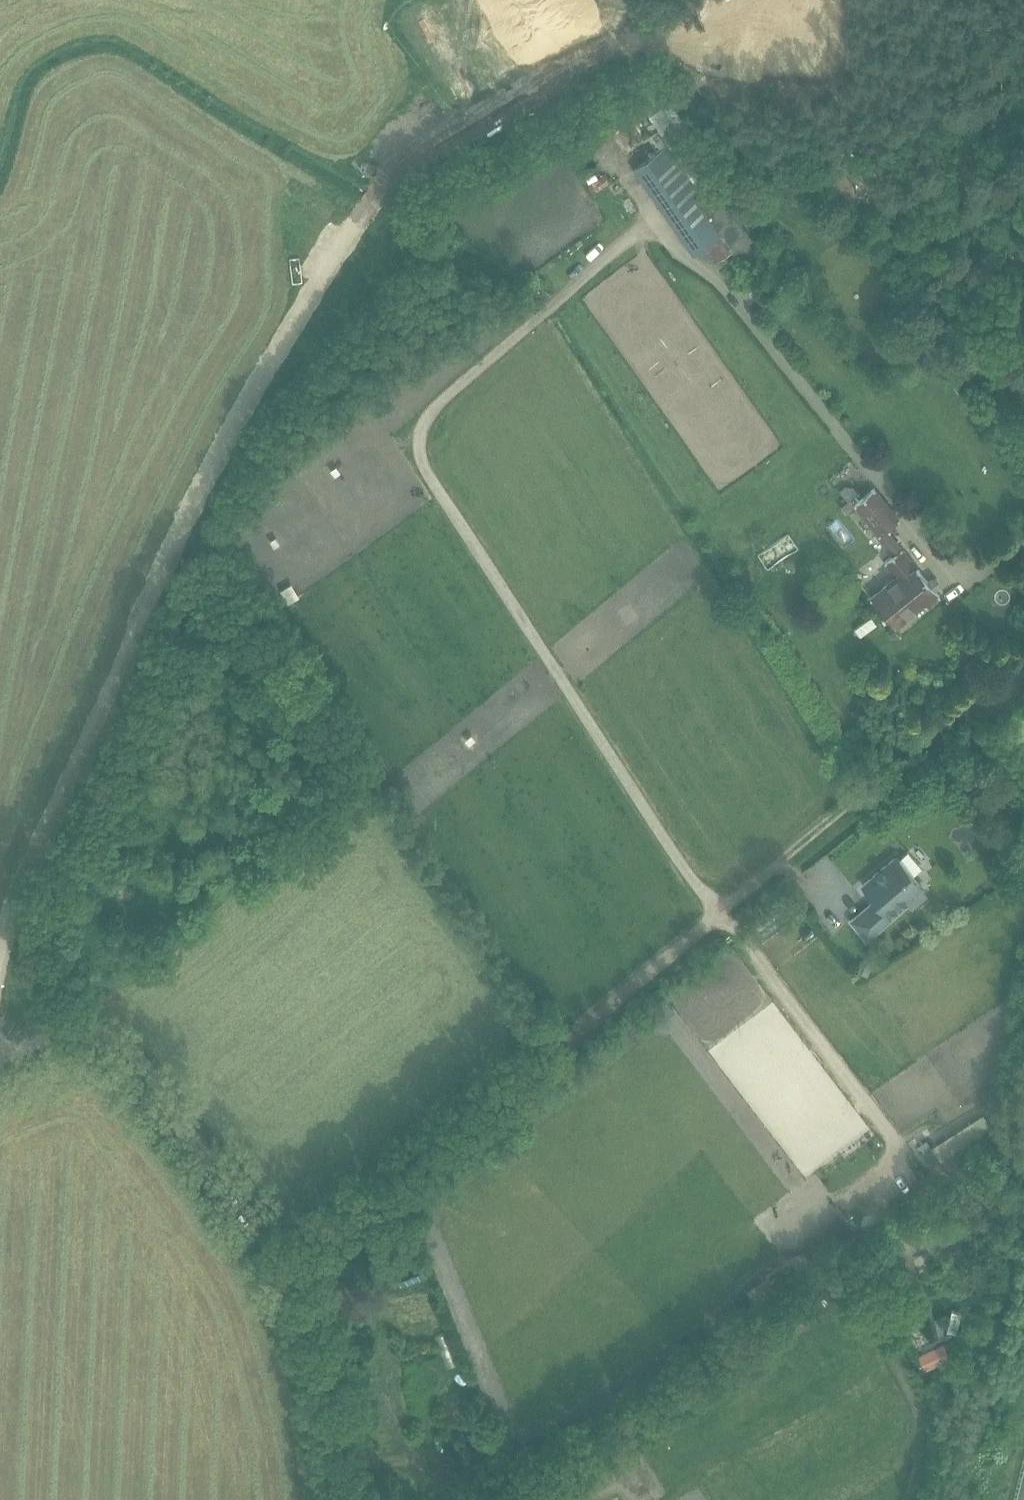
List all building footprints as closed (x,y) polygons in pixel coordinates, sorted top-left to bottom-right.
[(707,246),(717,261),(752,237),(715,184),(706,190),(672,142),(634,168),(694,255),(707,246)] [(902,549),(887,530),(900,520),(899,519),(898,519),(874,490),(875,489),(875,488),(855,505),(856,506),(857,505),(880,534),(879,534),(879,535),(878,536),(894,555),(886,562),(887,562),(899,576),(872,597),(872,596),(871,597),(889,620),(888,622),(901,638),(902,637),(894,626),(923,602),(927,606),(928,606),(927,605),(938,595),(939,596),(940,596),(917,567),(916,568),(902,550),(902,549)] [(851,921),(861,933),(867,940),(890,919),(887,916),(920,886),(896,857),(862,885),(875,900),(851,921)]
